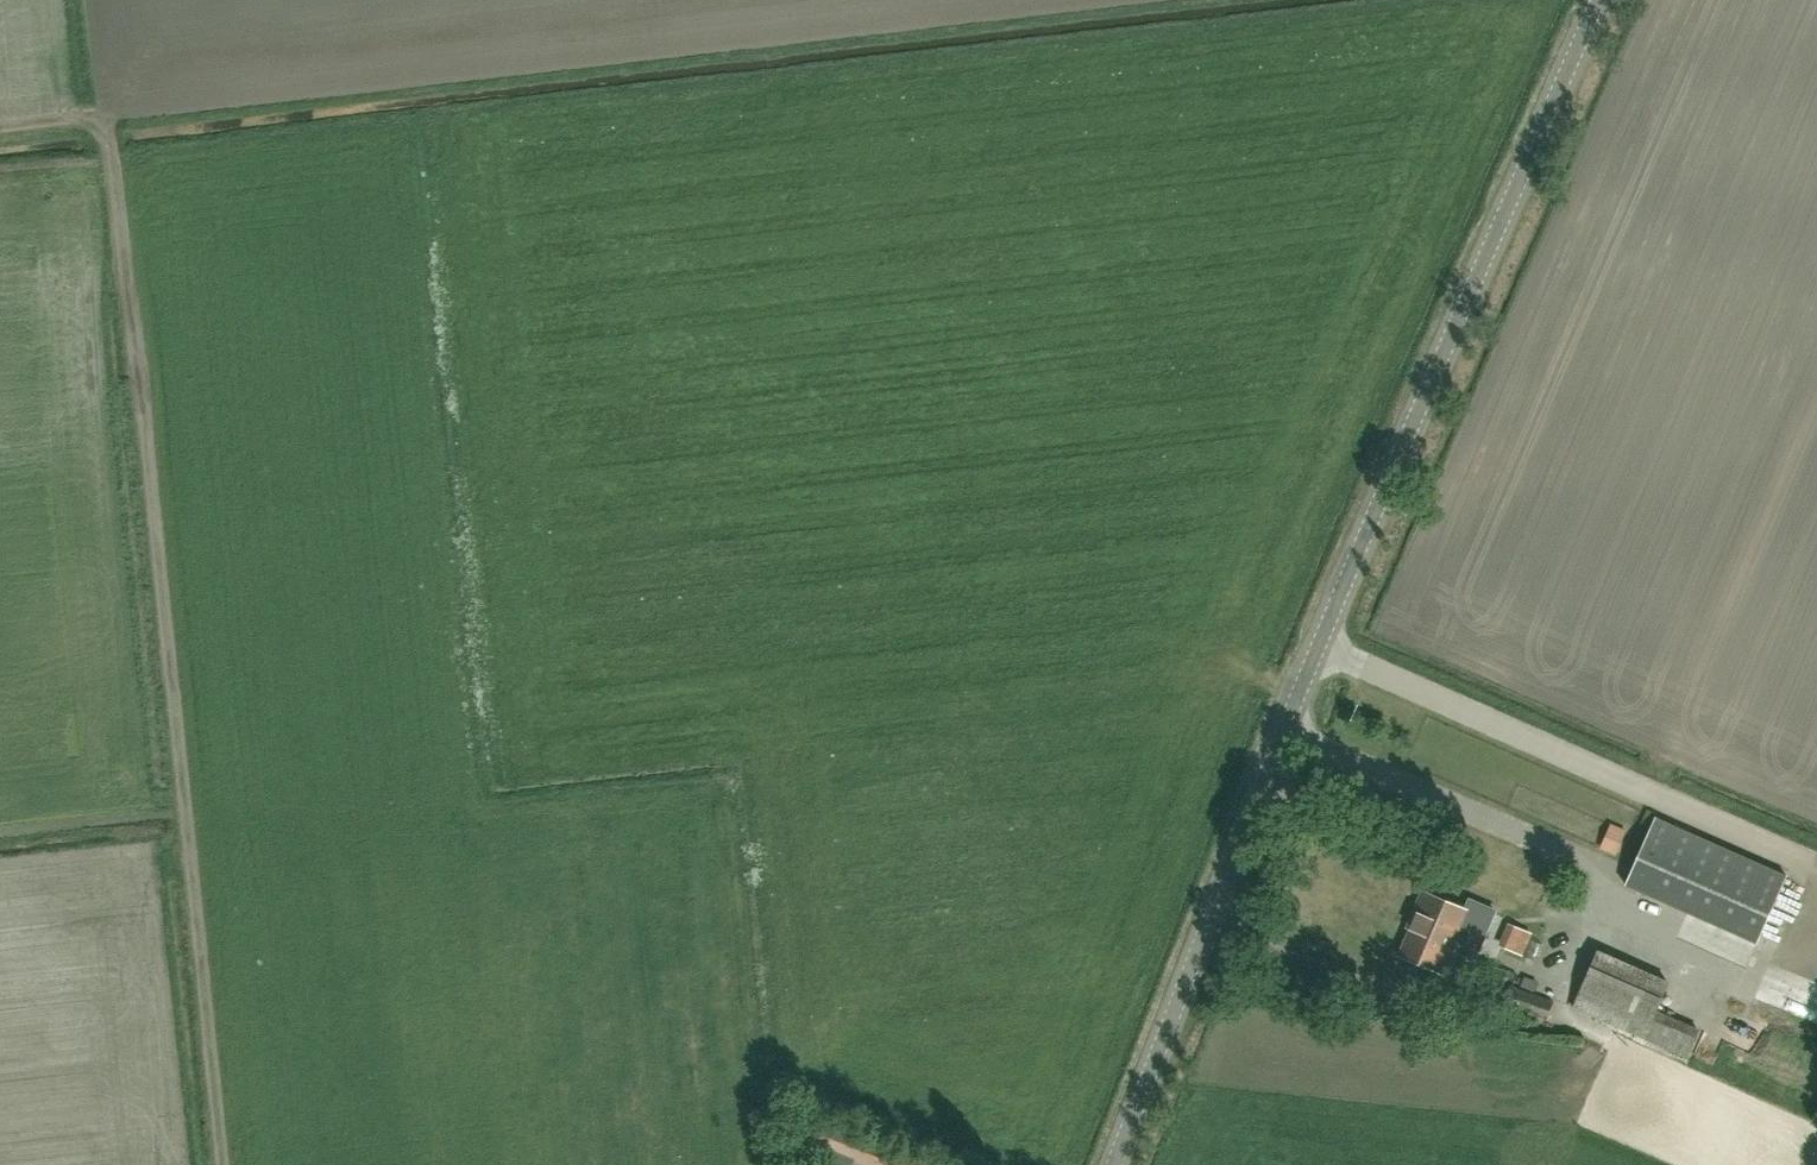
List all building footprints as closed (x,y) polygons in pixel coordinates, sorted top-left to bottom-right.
[(1757,943),(1762,930),(1786,875),(1654,817),(1625,885),(1757,943)] [(1468,911),(1425,893),(1416,915),(1419,917),(1402,956),(1442,972),(1452,950),(1476,960),(1487,937),(1462,926),(1468,911)] [(1517,924),(1508,946),(1529,955),(1538,933),(1517,924)] [(1574,1008),(1695,1061),(1720,1003),(1654,975),(1652,974),(1599,951),(1574,1008)] [(1547,1021),(1554,1002),(1513,987),(1506,1006),(1547,1021)]
